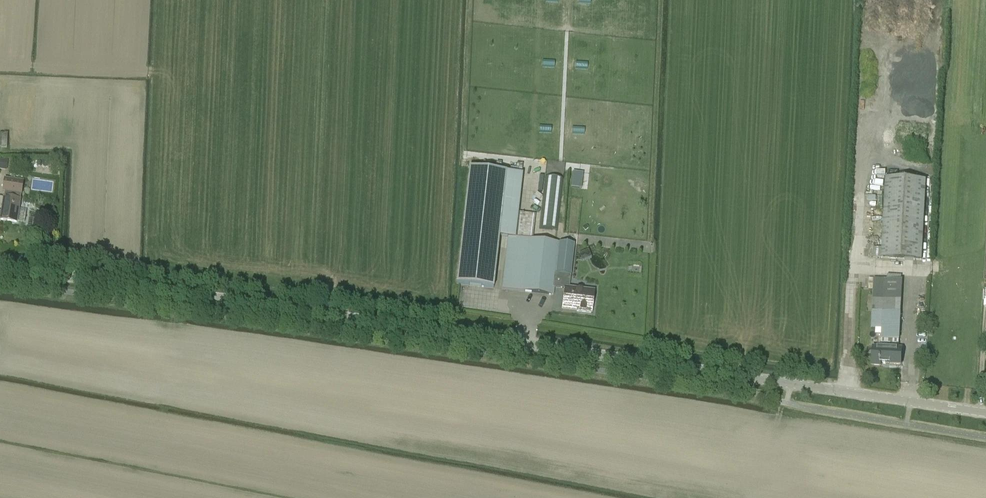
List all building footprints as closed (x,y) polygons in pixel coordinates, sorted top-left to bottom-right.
[(0,134),(0,148),(7,149),(8,135),(0,134)] [(469,168),(456,285),(493,289),(499,236),(508,237),(515,238),(518,212),(502,210),(506,172),(469,168)] [(583,187),(583,172),(573,171),(572,187),(583,187)] [(545,177),(539,228),(558,231),(564,179),(545,177)] [(21,194),(23,182),(5,179),(3,191),(21,194)] [(872,258),(880,258),(922,260),(926,181),(884,179),(884,195),(863,194),(863,206),(883,207),(881,248),(872,248),(872,258)] [(4,197),(0,220),(17,222),(20,198),(17,197),(16,199),(4,197)] [(508,237),(502,289),(554,295),(554,287),(556,275),(559,243),(515,238),(508,237)] [(561,243),(557,275),(571,277),(574,244),(561,243)] [(571,277),(557,275),(556,289),(565,290),(565,288),(566,289),(566,288),(569,288),(571,277)] [(881,340),(899,341),(902,280),(874,278),(871,328),(881,329),(881,340)] [(594,291),(569,288),(566,288),(566,289),(564,308),(578,310),(578,311),(592,313),(594,291)] [(902,349),(898,349),(873,347),(873,360),(881,360),(881,359),(901,360),(902,349)]
